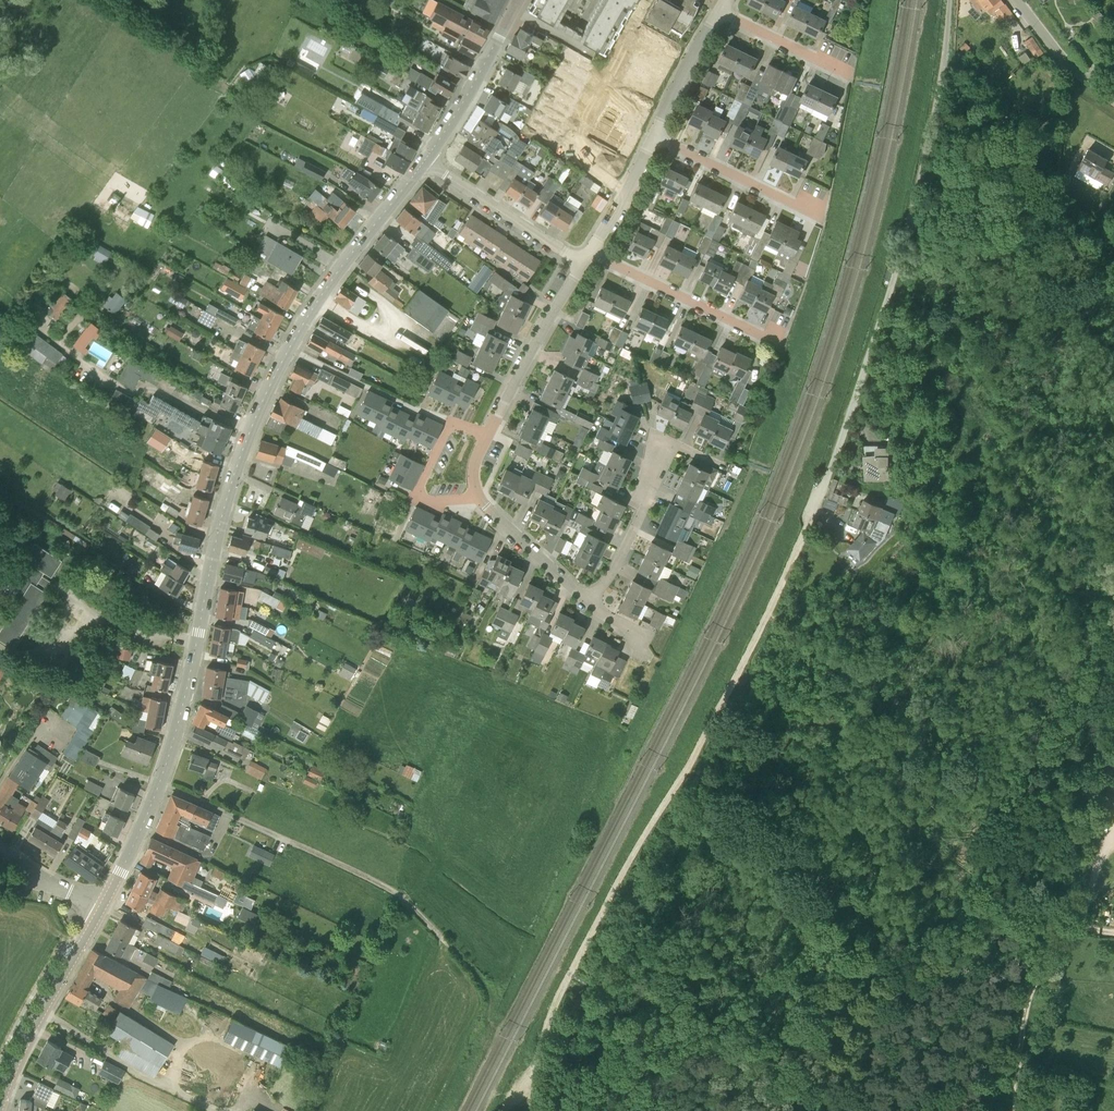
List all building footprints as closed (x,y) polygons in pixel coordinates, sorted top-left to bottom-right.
[(505,0),(475,0),(470,10),(493,22),(505,0)] [(528,10),(581,41),(580,41),(604,54),(608,47),(613,39),(617,32),(621,23),(625,17),(629,9),(633,2),(634,0),(534,0),(531,4),(528,10)] [(646,18),(670,32),(671,30),(681,36),(689,26),(692,22),(694,18),(696,13),(698,9),(701,2),(697,0),(656,0),(646,18)] [(748,3),(763,10),(768,0),(749,0),(748,3)] [(763,10),(778,17),(786,0),(768,0),(763,10)] [(845,2),(842,0),(834,0),(830,9),(836,11),(838,8),(841,9),(845,2)] [(986,9),(991,6),(995,12),(1000,7),(1002,11),(994,16),(1001,26),(1014,16),(1005,3),(1002,0),(979,0),(986,9)] [(444,26),(479,46),(489,27),(472,19),(438,1),(429,18),(444,26)] [(811,11),(798,5),(797,4),(796,6),(788,22),(803,29),(811,11)] [(818,37),(826,19),(811,11),(803,29),(818,37)] [(1099,23),(1104,18),(1097,11),(1092,16),(1099,23)] [(474,56),(479,46),(444,26),(440,34),(459,44),(457,48),(474,56)] [(529,41),(533,33),(521,27),(517,35),(529,41)] [(626,78),(654,91),(674,53),(656,44),(661,38),(642,28),(630,55),(636,58),(626,78)] [(542,38),(541,39),(544,40),(546,35),(538,31),(536,35),(542,38)] [(541,39),(542,38),(536,35),(533,33),(529,41),(517,35),(514,34),(506,50),(522,58),(528,45),(536,49),(541,39)] [(1031,51),(1039,46),(1032,35),(1024,40),(1031,51)] [(965,53),(971,47),(965,41),(959,47),(965,53)] [(721,63),(735,70),(743,51),(728,44),(719,62),(721,63)] [(748,76),(757,58),(743,51),(735,70),(748,76)] [(456,60),(448,55),(442,65),(462,77),(469,64),(457,58),(456,60)] [(575,55),(570,60),(579,66),(573,74),(589,82),(594,76),(590,74),(594,67),(575,55)] [(279,84),(283,78),(276,74),(276,70),(260,60),(255,70),(273,81),(279,84)] [(384,76),(388,69),(375,62),(371,69),(384,76)] [(761,81),(758,87),(760,88),(772,94),(774,89),(783,70),(769,64),(761,81)] [(245,81),(254,75),(248,67),(240,72),(245,81)] [(435,93),(437,89),(447,95),(455,83),(437,73),(433,79),(411,67),(405,77),(415,82),(415,80),(435,93)] [(520,75),(506,67),(498,82),(513,90),(518,79),(535,88),(540,79),(534,76),(535,75),(523,69),(520,75)] [(567,70),(563,79),(572,82),(569,88),(586,94),(589,90),(584,87),(587,81),(567,70)] [(714,86),(719,75),(709,70),(703,81),(714,86)] [(780,97),(784,100),(786,100),(790,91),(797,77),(783,70),(774,89),(782,93),(780,97)] [(743,103),(751,86),(743,82),(735,99),(743,103)] [(814,108),(823,89),(810,83),(801,101),(814,108)] [(438,112),(441,106),(432,101),(433,98),(409,84),(405,92),(411,96),(406,105),(433,120),(435,117),(436,117),(438,114),(438,112)] [(563,85),(558,95),(569,98),(568,106),(583,110),(586,103),(581,100),(583,93),(563,85)] [(709,89),(701,86),(695,99),(702,103),(709,89)] [(759,90),(751,86),(743,103),(751,106),(759,90)] [(595,136),(591,144),(618,164),(623,150),(631,154),(640,138),(637,137),(654,107),(648,106),(653,99),(631,89),(628,96),(618,89),(595,136)] [(829,115),(838,97),(823,89),(814,108),(829,115)] [(507,103),(492,93),(483,107),(486,109),(499,118),(499,117),(506,122),(510,114),(512,116),(520,102),(510,97),(507,103)] [(734,119),(737,114),(743,103),(735,99),(727,116),(734,119)] [(786,100),(784,100),(775,118),(784,122),(792,105),(791,105),(792,103),(786,100)] [(557,101),(553,113),(566,116),(563,122),(578,128),(579,121),(575,119),(579,110),(557,101)] [(714,110),(701,104),(700,103),(691,121),(706,128),(705,130),(706,131),(714,113),(713,113),(714,110)] [(743,103),(737,114),(745,118),(751,106),(743,103)] [(433,120),(406,105),(402,111),(400,110),(396,117),(417,129),(418,125),(427,131),(433,120)] [(791,125),(798,109),(792,105),(784,122),(790,125),(791,125)] [(379,115),(368,109),(364,107),(360,115),(373,121),(372,123),(391,134),(396,124),(379,115)] [(496,122),(499,118),(486,109),(480,119),(479,118),(479,119),(468,138),(511,167),(512,166),(526,143),(520,139),(512,130),(505,126),(496,122)] [(719,138),(728,120),(714,113),(706,131),(719,137),(719,138)] [(552,118),(549,129),(561,131),(559,141),(572,145),(574,137),(570,135),(572,127),(552,118)] [(778,134),(784,122),(775,118),(769,130),(778,134)] [(759,156),(768,137),(763,135),(767,126),(759,122),(754,131),(745,150),(759,156)] [(784,137),(790,125),(784,122),(778,134),(784,137)] [(823,141),(831,125),(823,122),(816,136),(815,136),(814,137),(823,141)] [(754,131),(741,124),(740,124),(731,143),(745,150),(754,131)] [(392,140),(390,140),(385,149),(408,161),(410,158),(411,159),(413,155),(412,154),(415,148),(407,144),(408,142),(395,135),(392,140)] [(489,170),(504,179),(511,167),(468,138),(467,138),(467,137),(466,138),(467,139),(464,144),(464,143),(454,158),(473,169),(484,177),(489,170)] [(815,156),(823,141),(814,137),(807,152),(815,156)] [(385,149),(377,145),(364,138),(357,150),(368,156),(372,150),(387,157),(385,161),(402,171),(408,161),(385,149)] [(785,169),(793,152),(780,145),(771,162),(785,169)] [(544,158),(548,151),(542,148),(538,155),(544,158)] [(1085,182),(1100,155),(1089,149),(1078,168),(1079,169),(1075,176),(1085,182)] [(799,176),(808,159),(793,152),(785,169),(799,176)] [(1107,185),(1113,173),(1103,167),(1107,159),(1100,155),(1085,182),(1091,185),(1095,178),(1107,185)] [(321,180),(326,170),(307,160),(301,170),(321,180)] [(535,172),(517,161),(514,167),(512,166),(511,167),(504,179),(505,177),(511,181),(505,190),(517,198),(526,185),(526,184),(535,172)] [(218,178),(224,170),(216,164),(210,172),(218,178)] [(679,193),(687,177),(668,168),(661,182),(668,186),(665,194),(673,198),(677,192),(679,193)] [(227,171),(221,182),(234,190),(238,183),(230,178),(233,175),(227,171)] [(370,200),(380,188),(357,172),(349,181),(360,190),(358,192),(364,197),(365,196),(370,200)] [(590,188),(594,182),(583,174),(579,180),(590,188)] [(541,200),(556,180),(548,175),(542,185),(537,192),(526,185),(517,198),(529,206),(535,196),(541,200)] [(561,207),(553,202),(555,198),(551,196),(560,183),(556,180),(541,200),(546,203),(540,213),(552,221),(566,200),(561,207)] [(434,222),(446,203),(436,196),(439,193),(425,182),(415,194),(410,200),(423,211),(422,213),(434,222)] [(703,206),(711,189),(698,182),(689,199),(703,206)] [(652,209),(660,192),(651,188),(643,205),(652,209)] [(717,212),(725,196),(711,189),(703,206),(717,212)] [(570,194),(567,199),(578,206),(581,201),(570,194)] [(343,226),(356,210),(338,196),(332,204),(338,209),(336,212),(341,216),(337,222),(343,226)] [(684,213),(689,200),(683,198),(678,210),(684,213)] [(326,199),(320,206),(312,200),(308,205),(325,219),(329,215),(343,227),(343,226),(337,222),(341,216),(336,212),(338,209),(332,204),(331,204),(326,199)] [(576,222),(583,212),(566,200),(552,221),(564,229),(571,218),(576,222)] [(742,225),(750,208),(737,201),(728,219),(742,225)] [(148,227),(154,213),(138,206),(130,216),(148,227)] [(420,238),(429,227),(406,209),(405,208),(394,219),(420,238)] [(754,236),(764,215),(750,208),(742,225),(740,230),(751,235),(745,250),(739,247),(738,250),(743,253),(751,257),(760,239),(754,236)] [(468,242),(482,221),(471,214),(459,232),(465,237),(464,239),(468,242)] [(713,237),(719,223),(722,218),(715,214),(706,233),(713,237)] [(665,235),(673,219),(667,216),(659,230),(651,226),(646,236),(637,231),(629,247),(645,255),(651,243),(659,247),(665,235)] [(672,238),(680,222),(673,219),(665,235),(672,238)] [(482,248),(494,229),(482,221),(468,242),(474,246),(476,244),(482,248)] [(770,234),(765,243),(766,243),(779,250),(790,228),(777,221),(770,234)] [(720,240),(726,227),(719,223),(713,237),(720,240)] [(452,238),(458,229),(452,226),(446,234),(452,238)] [(791,256),(799,240),(794,238),(797,231),(790,228),(779,250),(791,256)] [(493,258),(494,257),(506,238),(506,237),(494,229),(482,248),(488,252),(487,254),(493,258)] [(389,237),(384,233),(383,234),(382,233),(380,236),(381,237),(379,239),(378,239),(374,244),(375,244),(374,246),(385,255),(392,248),(400,254),(405,248),(390,236),(389,237)] [(705,252),(713,237),(706,233),(698,249),(705,252)] [(293,269),(302,255),(277,241),(265,234),(254,254),(275,266),(277,261),(285,266),(286,265),(293,269)] [(714,256),(721,241),(720,240),(713,237),(705,252),(714,256)] [(420,238),(414,247),(435,263),(447,272),(453,263),(420,238)] [(503,266),(517,245),(506,238),(494,257),(499,260),(498,263),(503,266)] [(766,243),(765,243),(759,240),(751,257),(757,260),(766,243)] [(104,264),(111,250),(95,241),(89,252),(95,255),(93,258),(104,264)] [(673,268),(681,251),(668,244),(659,262),(673,268)] [(518,272),(530,254),(517,245),(503,266),(508,270),(510,267),(518,272)] [(414,247),(413,246),(406,256),(427,272),(435,263),(414,247)] [(686,275),(695,257),(681,251),(673,268),(686,275)] [(387,286),(392,279),(379,269),(382,264),(367,252),(358,263),(377,278),(387,286)] [(526,281),(527,280),(540,260),(530,254),(518,272),(522,275),(521,278),(526,281)] [(790,275),(797,262),(789,258),(783,272),(790,275)] [(714,284),(721,269),(721,268),(722,266),(708,259),(699,277),(713,284),(714,284)] [(747,264),(736,260),(730,273),(721,269),(714,284),(713,284),(712,287),(725,293),(733,278),(738,281),(738,282),(748,263),(747,264)] [(752,303),(761,285),(750,279),(756,267),(748,263),(738,282),(744,285),(738,297),(739,297),(752,303)] [(484,264),(467,286),(476,293),(493,271),(484,264)] [(238,282),(242,273),(231,267),(226,276),(238,282)] [(505,290),(511,281),(496,269),(489,278),(505,290)] [(182,284),(186,276),(178,273),(174,280),(182,284)] [(262,288),(254,283),(256,279),(245,273),(240,283),(248,288),(253,291),(254,289),(261,293),(260,294),(271,300),(272,300),(286,308),(287,306),(289,305),(290,304),(290,302),(297,288),(282,280),(278,287),(266,280),(262,288)] [(780,297),(787,283),(775,277),(772,284),(763,280),(761,285),(752,303),(751,305),(765,312),(774,294),(780,297)] [(377,278),(371,285),(382,293),(387,286),(377,278)] [(528,286),(524,283),(519,289),(523,292),(528,286)] [(234,292),(243,298),(244,297),(248,288),(239,284),(234,292)] [(357,315),(366,300),(342,285),(336,294),(336,295),(334,299),(347,307),(346,308),(357,315)] [(387,286),(382,293),(392,301),(397,295),(387,286)] [(607,309),(615,293),(601,286),(593,303),(607,309)] [(429,329),(445,305),(421,288),(404,312),(429,329)] [(58,321),(74,300),(60,290),(44,311),(58,321)] [(115,313),(126,298),(116,291),(105,306),(115,313)] [(523,317),(530,303),(510,294),(504,291),(502,295),(499,296),(497,299),(498,303),(497,305),(503,308),(523,317)] [(621,317),(630,300),(615,293),(607,309),(621,317)] [(183,307),(188,299),(178,294),(174,303),(183,307)] [(276,326),(283,314),(260,302),(257,308),(260,311),(263,312),(260,317),(260,318),(276,326)] [(234,326),(238,318),(211,303),(207,311),(217,316),(234,326)] [(646,331),(656,313),(642,306),(633,325),(646,331)] [(516,332),(523,317),(503,308),(496,322),(516,332)] [(211,328),(217,316),(207,311),(204,309),(198,321),(211,328)] [(478,311),(474,319),(492,328),(497,319),(478,311)] [(583,328),(589,314),(582,311),(576,324),(583,328)] [(659,341),(666,326),(665,325),(668,318),(656,313),(646,331),(654,335),(653,338),(659,341)] [(347,343),(353,332),(323,315),(317,325),(331,334),(347,343)] [(269,339),(276,326),(260,318),(256,324),(249,320),(246,326),(253,330),(269,339)] [(494,329),(492,328),(474,319),(469,328),(484,335),(479,347),(498,356),(506,341),(492,334),(494,329)] [(687,349),(696,331),(681,324),(672,342),(687,349)] [(82,350),(96,331),(87,325),(73,344),(82,350)] [(179,340),(184,332),(171,325),(166,333),(179,340)] [(615,342),(622,329),(614,325),(608,339),(614,342),(615,342)] [(34,358),(47,341),(31,329),(24,338),(26,340),(20,348),(34,358)] [(623,346),(630,333),(622,329),(615,342),(623,346)] [(687,349),(702,357),(710,342),(712,338),(696,331),(687,349)] [(327,340),(313,332),(306,343),(321,351),(323,348),(338,356),(339,356),(351,363),(356,355),(354,354),(344,348),(328,340),(327,340)] [(593,340),(581,334),(577,333),(575,337),(570,335),(566,343),(587,353),(592,342),(593,340)] [(595,343),(610,350),(614,342),(608,339),(600,335),(595,343)] [(257,362),(264,349),(247,341),(247,342),(239,337),(233,348),(257,362)] [(56,363),(63,353),(47,341),(34,358),(40,363),(46,356),(56,363)] [(580,367),(587,353),(566,343),(562,353),(566,355),(564,360),(580,367)] [(721,345),(710,366),(725,372),(727,370),(736,352),(735,352),(721,345)] [(657,364),(664,350),(656,346),(649,360),(657,364)] [(491,370),(498,356),(479,347),(472,361),(491,370)] [(251,375),(257,362),(233,348),(229,356),(237,360),(234,366),(251,375)] [(467,366),(472,356),(458,349),(453,359),(467,366)] [(664,367),(671,353),(664,350),(657,364),(664,367)] [(742,377),(751,357),(736,350),(735,352),(736,352),(727,370),(728,370),(725,377),(728,378),(731,377),(734,377),(736,375),(736,374),(742,377)] [(176,385),(129,358),(116,379),(133,389),(141,375),(171,394),(176,385)] [(692,372),(699,376),(705,365),(706,362),(699,359),(692,372)] [(311,387),(317,374),(295,363),(289,375),(294,377),(289,387),(301,393),(305,384),(311,387)] [(705,365),(699,376),(696,383),(704,386),(712,369),(705,365)] [(349,371),(360,377),(363,372),(352,366),(349,371)] [(457,374),(466,378),(469,370),(461,366),(457,374)] [(596,382),(600,374),(584,366),(580,374),(596,382)] [(357,397),(362,388),(335,374),(321,368),(317,378),(330,384),(345,391),(357,397)] [(567,392),(574,378),(554,369),(547,383),(567,392)] [(441,398),(451,377),(439,370),(428,393),(436,397),(437,396),(441,398)] [(593,389),(596,382),(580,374),(577,382),(593,389)] [(241,399),(247,386),(237,382),(238,380),(230,376),(227,385),(224,391),(241,399)] [(453,405),(456,399),(464,383),(463,382),(451,377),(441,398),(445,400),(445,401),(453,405)] [(467,406),(479,384),(466,378),(463,382),(464,383),(456,399),(460,401),(459,402),(467,406)] [(642,400),(638,383),(637,378),(628,380),(629,385),(633,402),(642,400)] [(736,402),(737,400),(744,386),(746,383),(738,379),(729,399),(736,402)] [(642,400),(643,400),(643,399),(649,398),(645,381),(638,383),(642,400)] [(541,397),(557,405),(561,407),(568,393),(567,392),(547,383),(541,397)] [(705,395),(708,389),(700,386),(698,391),(705,395)] [(211,400),(202,396),(203,393),(194,388),(190,394),(200,399),(199,401),(208,406),(211,400)] [(139,401),(116,389),(111,398),(137,412),(139,409),(155,418),(157,414),(161,417),(164,412),(171,416),(205,435),(206,432),(225,439),(229,431),(230,432),(231,430),(233,431),(231,436),(234,437),(237,429),(230,426),(206,415),(205,417),(203,416),(200,421),(153,395),(148,403),(140,398),(139,401)] [(383,399),(375,395),(376,394),(367,390),(357,412),(376,422),(372,429),(378,432),(380,428),(405,440),(407,435),(432,447),(442,425),(433,421),(433,422),(425,418),(426,417),(417,413),(415,417),(407,413),(406,414),(398,411),(399,409),(391,406),(393,402),(384,398),(383,399)] [(241,399),(224,391),(221,398),(216,395),(212,403),(225,409),(226,406),(235,411),(241,399)] [(697,413),(705,396),(697,392),(691,405),(680,399),(670,421),(683,427),(691,410),(697,413)] [(670,421),(680,399),(666,393),(657,411),(670,418),(669,421),(670,421)] [(710,440),(718,421),(719,419),(708,414),(715,398),(706,394),(705,396),(697,413),(703,416),(695,431),(710,438),(709,440),(710,440)] [(286,400),(281,398),(277,405),(274,403),(270,413),(271,414),(265,425),(281,433),(287,422),(316,437),(316,438),(331,444),(336,433),(302,417),(305,409),(290,402),(291,401),(287,398),(286,400)] [(631,430),(638,416),(626,410),(629,404),(616,399),(610,411),(615,414),(612,421),(631,430)] [(741,422),(748,409),(748,407),(739,403),(732,417),(741,422)] [(559,418),(561,414),(546,406),(543,413),(533,408),(530,413),(528,412),(524,420),(543,429),(548,419),(556,423),(559,418)] [(576,414),(573,420),(590,428),(594,418),(578,411),(576,414)] [(536,443),(543,429),(524,420),(520,429),(522,430),(519,435),(536,443)] [(631,430),(612,421),(609,428),(600,425),(595,436),(599,438),(610,443),(614,445),(614,444),(610,442),(612,437),(625,442),(631,430)] [(723,446),(731,428),(718,421),(710,440),(723,446)] [(219,453),(225,439),(206,432),(205,435),(200,445),(219,453)] [(167,443),(175,448),(172,452),(182,459),(191,447),(173,434),(167,443)] [(611,450),(612,450),(614,445),(610,443),(599,438),(596,445),(610,452),(611,450)] [(277,445),(260,440),(256,455),(273,460),(272,461),(281,463),(284,453),(309,463),(322,470),(321,471),(334,476),(338,468),(326,462),(319,458),(287,444),(286,447),(278,445),(277,445)] [(552,458),(557,449),(541,441),(537,450),(552,458)] [(528,458),(532,449),(519,442),(515,451),(528,458)] [(875,456),(862,457),(864,481),(888,481),(889,448),(875,449),(875,456)] [(630,459),(612,450),(611,450),(610,452),(604,464),(623,473),(630,459)] [(395,465),(416,476),(418,472),(419,472),(423,464),(401,453),(395,465)] [(201,462),(192,460),(189,470),(213,477),(217,464),(202,460),(201,462)] [(717,470),(701,462),(698,467),(690,463),(683,477),(703,486),(708,488),(711,481),(717,470)] [(604,464),(600,474),(598,477),(617,486),(623,473),(604,464)] [(414,480),(416,476),(395,465),(389,478),(411,489),(415,480),(414,480)] [(588,479),(594,482),(598,473),(582,465),(578,474),(588,479)] [(510,496),(520,475),(506,469),(497,487),(511,494),(510,496)] [(535,493),(536,490),(544,474),(535,469),(531,478),(521,473),(520,476),(520,475),(510,496),(523,503),(529,490),(535,493)] [(183,486),(160,470),(154,478),(161,482),(164,479),(179,492),(183,486)] [(210,490),(213,477),(189,470),(197,472),(195,478),(197,479),(195,486),(210,490)] [(544,474),(536,490),(545,495),(553,478),(544,474)] [(380,475),(377,481),(383,484),(386,478),(380,475)] [(693,506),(703,486),(683,477),(673,496),(693,506)] [(603,486),(594,482),(588,479),(585,485),(600,493),(603,486)] [(61,483),(61,484),(58,482),(53,489),(56,491),(55,494),(63,499),(65,500),(72,489),(61,483)] [(618,518),(624,505),(601,493),(595,506),(618,518)] [(204,511),(207,498),(192,494),(190,501),(188,500),(186,507),(204,511)] [(299,510),(301,505),(281,496),(281,497),(283,498),(280,506),(277,504),(273,513),(290,521),(296,509),(299,510)] [(904,506),(906,502),(890,496),(889,499),(890,500),(886,509),(864,499),(860,511),(883,520),(891,523),(895,513),(899,514),(903,505),(904,506)] [(543,527),(553,507),(552,507),(553,504),(539,497),(530,517),(543,523),(542,527),(543,527)] [(713,516),(717,508),(699,499),(695,507),(713,516)] [(683,525),(690,511),(671,502),(664,516),(683,525)] [(565,524),(572,507),(565,504),(562,512),(553,507),(543,527),(555,533),(560,522),(565,524)] [(170,505),(166,511),(176,517),(180,511),(170,505)] [(417,534),(427,513),(423,511),(424,510),(416,506),(405,528),(417,534)] [(612,531),(618,518),(595,506),(595,507),(599,509),(593,522),(612,531)] [(200,524),(204,511),(186,507),(185,512),(187,513),(185,520),(200,524)] [(715,516),(713,516),(695,507),(691,515),(711,524),(715,516)] [(159,534),(121,510),(118,516),(156,539),(159,534)] [(878,531),(883,520),(860,511),(855,522),(878,531)] [(267,522),(268,518),(256,512),(254,518),(248,517),(244,529),(253,532),(252,535),(259,537),(259,538),(264,539),(269,522),(267,522)] [(576,521),(582,524),(590,528),(594,519),(580,512),(576,521)] [(372,530),(381,534),(388,517),(379,513),(372,530)] [(431,515),(427,513),(417,534),(429,540),(440,518),(432,514),(431,515)] [(442,546),(444,541),(454,520),(450,518),(451,517),(442,513),(440,518),(429,540),(442,546)] [(676,540),(683,525),(664,516),(657,530),(676,540)] [(458,522),(454,520),(444,541),(456,547),(455,549),(455,550),(466,527),(467,525),(459,521),(458,522)] [(595,530),(590,528),(582,524),(579,531),(586,534),(580,546),(600,556),(607,542),(593,535),(595,530)] [(468,556),(478,534),(474,532),(474,531),(466,527),(455,550),(468,556)] [(194,552),(198,538),(181,533),(176,532),(174,540),(179,541),(177,547),(194,552)] [(242,537),(230,534),(230,535),(231,535),(227,547),(226,547),(246,553),(245,552),(246,548),(253,550),(254,549),(267,554),(270,543),(242,535),(242,537)] [(482,536),(478,534),(468,556),(480,562),(491,539),(483,535),(482,536)] [(560,552),(566,539),(560,536),(554,549),(560,552)] [(158,543),(148,538),(145,543),(154,549),(158,543)] [(679,538),(675,546),(690,553),(693,546),(679,538)] [(857,567),(870,554),(856,538),(838,556),(851,569),(855,565),(857,567)] [(560,551),(566,554),(572,543),(566,540),(560,551)] [(61,560),(34,542),(24,559),(32,564),(20,582),(11,576),(9,578),(0,572),(0,629),(0,630),(0,639),(12,647),(47,593),(35,585),(44,571),(51,576),(61,560)] [(663,564),(670,550),(651,542),(645,555),(663,564)] [(271,551),(278,553),(276,559),(287,562),(291,548),(274,543),(271,551)] [(593,570),(600,556),(580,546),(573,560),(593,570)] [(690,553),(675,546),(671,554),(688,562),(691,554),(690,553)] [(458,561),(462,554),(456,551),(452,558),(458,561)] [(499,584),(508,564),(510,560),(497,554),(490,571),(484,568),(477,583),(486,587),(489,580),(499,584)] [(657,579),(663,564),(645,555),(638,569),(657,579)] [(165,562),(162,561),(158,568),(165,572),(183,583),(183,582),(182,581),(188,570),(168,557),(165,562)] [(257,570),(251,569),(244,567),(226,563),(222,577),(240,581),(254,584),(255,577),(257,570)] [(509,596),(522,570),(508,564),(499,584),(497,589),(509,596)] [(696,579),(701,569),(692,564),(687,574),(696,579)] [(275,578),(278,571),(267,567),(265,573),(266,574),(275,578)] [(265,573),(257,570),(255,577),(265,579),(266,574),(265,573)] [(183,583),(165,572),(162,577),(158,576),(154,582),(176,595),(183,583)] [(660,577),(656,585),(676,594),(680,586),(660,577)] [(643,602),(649,588),(633,580),(626,594),(643,602)] [(531,608),(541,587),(528,581),(518,602),(531,608)] [(672,601),(676,594),(656,585),(653,592),(672,601)] [(241,605),(243,590),(221,586),(218,601),(241,605)] [(544,628),(551,615),(546,612),(553,598),(541,593),(543,588),(541,587),(531,608),(530,612),(542,618),(540,622),(534,619),(533,623),(544,628)] [(276,607),(280,600),(263,591),(259,598),(276,607)] [(470,599),(477,602),(479,597),(472,593),(470,599)] [(635,617),(643,602),(626,594),(619,608),(635,617)] [(216,615),(238,619),(241,605),(218,601),(216,615)] [(500,628),(509,610),(500,605),(491,624),(500,628)] [(323,619),(326,612),(319,609),(316,616),(323,619)] [(510,632),(519,614),(509,610),(500,628),(510,632)] [(659,627),(665,614),(657,610),(650,623),(659,627)] [(561,640),(572,618),(559,612),(550,631),(562,637),(561,640)] [(574,646),(584,627),(571,621),(572,618),(561,640),(574,646)] [(265,635),(270,627),(257,620),(249,619),(248,627),(254,628),(265,635)] [(236,634),(237,628),(214,625),(212,638),(227,642),(229,633),(236,634)] [(265,645),(270,637),(265,635),(254,628),(249,636),(265,645)] [(541,660),(543,655),(552,636),(542,632),(533,651),(534,651),(532,655),(541,660)] [(594,665),(595,662),(605,640),(592,635),(584,653),(578,650),(569,671),(576,674),(579,668),(583,660),(594,665)] [(232,657),(233,651),(229,650),(229,648),(226,647),(227,642),(212,638),(209,653),(232,657)] [(609,669),(619,649),(605,642),(606,641),(605,640),(595,662),(609,669)] [(133,650),(117,647),(114,657),(130,661),(133,650)] [(569,671),(578,650),(571,647),(564,661),(561,668),(569,671)] [(6,668),(8,664),(0,660),(0,680),(6,668)] [(169,677),(172,663),(156,660),(153,673),(169,677)] [(121,672),(131,677),(136,667),(126,662),(121,672)] [(356,668),(345,662),(339,673),(350,679),(356,668)] [(249,681),(249,680),(224,676),(225,670),(207,667),(205,680),(235,686),(235,687),(247,689),(247,693),(263,702),(269,690),(250,679),(249,681)] [(277,677),(277,679),(281,680),(284,670),(274,668),(272,675),(277,677)] [(606,688),(613,672),(605,668),(597,684),(606,688)] [(166,690),(169,677),(153,673),(150,686),(166,690)] [(233,700),(234,692),(235,687),(235,686),(205,680),(203,695),(225,698),(233,700)] [(75,760),(103,713),(72,696),(60,715),(76,725),(76,729),(61,752),(75,760)] [(163,713),(166,699),(150,696),(148,710),(163,713)] [(223,725),(228,715),(219,711),(212,708),(201,703),(192,721),(204,726),(206,722),(208,723),(210,719),(219,723),(214,734),(227,740),(231,742),(236,731),(223,725)] [(219,711),(228,715),(238,719),(251,726),(252,726),(257,728),(264,714),(259,712),(259,711),(246,704),(241,713),(222,704),(219,711)] [(631,717),(636,706),(632,704),(627,716),(631,717)] [(126,725),(131,719),(116,708),(111,715),(126,725)] [(160,728),(163,713),(148,710),(146,718),(139,717),(139,718),(134,717),(132,728),(144,731),(145,725),(160,728)] [(325,731),(326,729),(331,718),(325,715),(318,727),(325,731)] [(214,734),(195,724),(190,733),(223,749),(230,752),(236,755),(237,754),(244,757),(249,748),(239,743),(238,745),(234,743),(231,742),(227,740),(214,734)] [(154,742),(137,736),(134,741),(126,738),(120,753),(146,763),(154,742)] [(1,772),(14,752),(3,745),(0,750),(0,774),(1,772)] [(40,750),(35,746),(31,751),(27,748),(8,775),(8,776),(0,789),(0,822),(12,829),(25,806),(18,801),(19,799),(11,795),(19,782),(29,789),(44,766),(49,769),(57,757),(42,747),(40,750)] [(94,766),(99,756),(85,748),(80,758),(94,766)] [(212,780),(215,772),(218,764),(208,760),(208,758),(192,753),(188,766),(203,771),(201,776),(212,780)] [(261,779),(264,772),(267,768),(251,759),(245,771),(261,779)] [(320,780),(325,770),(313,764),(308,774),(320,780)] [(418,781),(423,771),(407,764),(402,774),(418,781)] [(329,777),(323,774),(320,780),(326,783),(329,777)] [(314,787),(317,781),(306,776),(303,782),(314,787)] [(99,793),(103,785),(89,778),(85,786),(99,793)] [(340,790),(343,783),(335,779),(332,786),(340,790)] [(127,809),(134,793),(117,786),(111,801),(127,809)] [(170,795),(166,806),(160,819),(208,839),(210,835),(199,830),(198,830),(190,827),(191,825),(189,824),(190,822),(188,821),(189,819),(190,816),(195,804),(173,794),(170,795)] [(37,819),(38,817),(49,800),(42,795),(29,815),(37,819)] [(32,798),(26,808),(31,810),(36,800),(32,798)] [(212,811),(195,804),(190,816),(189,819),(213,829),(220,815),(212,811)] [(65,814),(62,812),(53,826),(63,832),(68,823),(61,820),(65,814)] [(117,834),(124,819),(110,812),(106,820),(102,818),(98,825),(117,834)] [(52,826),(38,817),(37,819),(33,825),(35,826),(27,838),(41,846),(50,829),(52,826)] [(203,850),(208,839),(160,819),(156,829),(180,838),(179,839),(203,850)] [(69,834),(75,838),(78,833),(82,826),(75,823),(69,834)] [(82,826),(78,833),(90,841),(90,840),(94,833),(82,826)] [(55,855),(65,838),(50,829),(41,846),(55,855)] [(181,884),(183,879),(191,882),(200,861),(198,859),(150,837),(144,853),(160,861),(160,860),(172,865),(167,877),(181,884)] [(104,861),(85,848),(77,842),(64,860),(92,879),(102,864),(104,861)] [(270,865),(275,855),(269,852),(254,845),(249,855),(270,865)] [(157,892),(151,889),(157,878),(140,870),(132,888),(180,909),(185,899),(160,887),(157,892)] [(214,901),(218,894),(192,882),(188,889),(214,901)] [(180,909),(132,888),(129,895),(127,895),(125,898),(126,899),(125,901),(133,905),(132,907),(141,910),(145,901),(152,904),(150,909),(155,912),(163,916),(168,905),(179,911),(180,909)] [(234,900),(251,909),(256,901),(238,892),(234,900)] [(237,917),(253,925),(258,914),(242,906),(237,917)] [(158,933),(171,940),(176,931),(147,916),(142,924),(158,933)] [(133,944),(140,931),(141,930),(135,927),(120,920),(116,928),(115,928),(113,932),(114,933),(113,934),(133,944)] [(180,944),(171,940),(158,933),(153,942),(176,953),(180,944)] [(129,960),(136,946),(133,945),(133,944),(113,934),(106,948),(129,960)] [(219,961),(223,953),(206,944),(202,952),(219,961)] [(92,948),(77,975),(89,981),(90,982),(94,975),(119,989),(114,1000),(129,1007),(139,990),(151,995),(149,999),(180,1014),(188,997),(168,987),(148,977),(137,972),(105,954),(104,955),(92,948)] [(156,963),(158,956),(146,951),(143,959),(156,963)] [(148,977),(168,987),(172,981),(151,971),(148,977)] [(73,982),(65,996),(79,1004),(81,1000),(95,1008),(101,998),(87,990),(88,989),(85,988),(73,982)] [(106,1010),(113,1014),(117,1007),(110,1003),(106,1010)] [(155,1077),(174,1044),(120,1011),(107,1031),(124,1042),(116,1054),(155,1077)] [(278,1066),(288,1045),(233,1019),(223,1039),(278,1066)] [(76,1048),(50,1036),(39,1055),(66,1070),(76,1048)] [(118,1082),(124,1071),(105,1061),(99,1072),(118,1082)] [(54,1086),(77,1096),(81,1086),(59,1076),(54,1086)] [(57,1091),(42,1085),(38,1083),(35,1091),(39,1092),(36,1100),(21,1099),(19,1110),(30,1110),(30,1109),(33,1110),(34,1104),(47,1110),(51,1100),(53,1101),(57,1091)]
